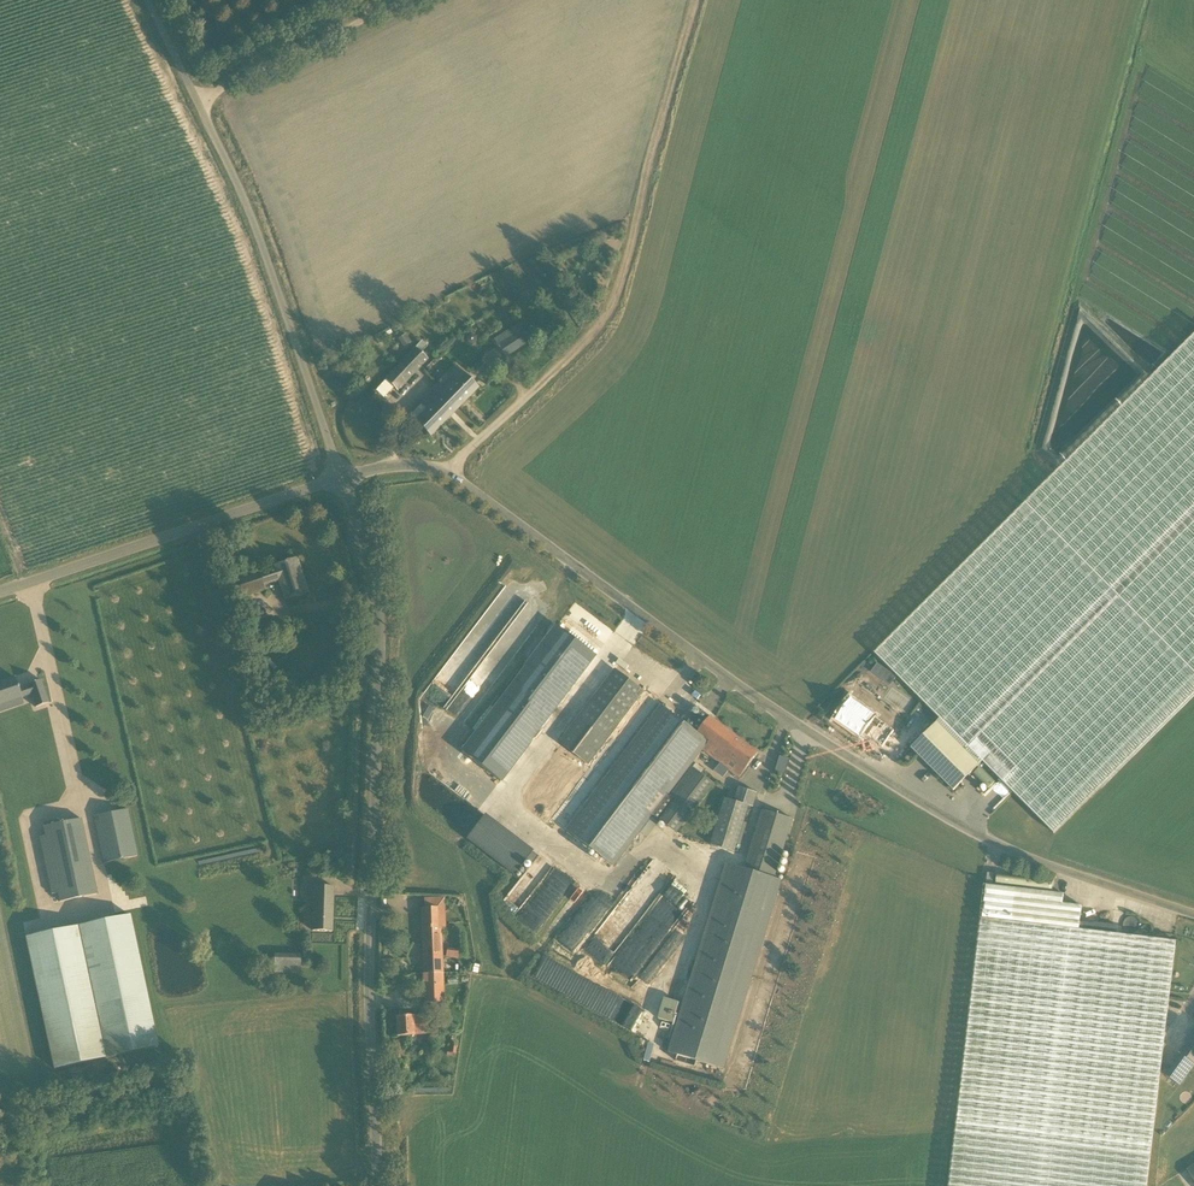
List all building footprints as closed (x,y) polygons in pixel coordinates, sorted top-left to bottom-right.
[(531,339),(524,329),(499,345),(499,346),(506,356),(531,340),(531,339)] [(405,334),(398,339),(404,349),(411,344),(405,334)] [(937,722),(911,748),(954,790),(983,762),(1054,833),(1193,694),(1193,334),(1121,406),(874,653),(940,719),(937,722)] [(398,392),(429,359),(422,353),(416,347),(385,380),(398,392)] [(459,408),(478,388),(455,365),(446,374),(451,380),(442,389),(459,408)] [(431,436),(459,408),(442,389),(436,384),(419,402),(420,404),(426,409),(415,421),(431,436)] [(302,576),(296,559),(274,566),(275,569),(260,574),(259,570),(230,579),(237,599),(265,590),(264,584),(278,580),(285,601),(305,594),(299,576),(302,576)] [(543,576),(547,571),(534,561),(531,567),(543,576)] [(500,781),(596,655),(558,626),(462,752),(500,781)] [(619,724),(644,692),(615,670),(559,743),(588,765),(619,724)] [(15,680),(0,685),(0,707),(22,700),(31,697),(35,710),(48,705),(40,682),(28,687),(28,689),(19,692),(15,680)] [(686,724),(665,708),(644,692),(588,765),(549,817),(566,830),(614,866),(652,817),(659,822),(660,820),(677,833),(714,785),(692,767),(670,796),(666,793),(700,748),(706,740),(697,732),(710,716),(702,710),(697,718),(693,715),(686,724)] [(857,695),(842,719),(869,735),(871,733),(891,745),(904,725),(883,712),(884,711),(857,695)] [(739,778),(758,753),(710,716),(697,732),(706,740),(700,748),(739,778)] [(753,808),(757,793),(739,788),(735,801),(724,799),(710,845),(734,852),(749,807),(753,808)] [(509,798),(492,819),(534,850),(532,853),(537,856),(554,833),(509,798)] [(104,863),(138,856),(128,809),(94,816),(104,863)] [(695,1067),(696,1061),(725,1070),(782,881),(775,879),(793,819),(763,810),(745,869),(726,864),(669,1052),(678,1055),(676,1061),(695,1067)] [(511,876),(529,850),(477,813),(459,839),(511,876)] [(59,902),(98,893),(82,819),(43,827),(55,884),(58,897),(59,902)] [(652,859),(638,873),(641,877),(618,899),(636,917),(673,880),(652,859)] [(982,918),(950,1185),(1146,1185),(1176,941),(1116,934),(1117,925),(1094,923),(1094,924),(1080,922),(1082,906),(1062,904),(1064,894),(986,885),(982,918)] [(334,887),(306,886),(306,887),(307,887),(314,887),(313,931),(332,932),(334,887)] [(423,974),(442,973),(442,957),(440,908),(421,908),(423,974)] [(54,1069),(158,1047),(130,915),(25,937),(54,1069)] [(665,924),(665,925),(671,924),(670,915),(658,916),(659,924),(665,924)] [(269,972),(297,973),(298,954),(270,953),(269,972)] [(639,974),(650,982),(664,963),(653,955),(639,974)] [(424,1003),(443,1003),(442,973),(423,974),(424,1003)] [(658,1018),(662,1020),(670,1022),(673,1023),(679,1003),(664,998),(658,1018)] [(413,1017),(396,1017),(396,1036),(413,1036),(427,1036),(427,1017),(413,1017)] [(1179,1052),(1182,1054),(1193,1063),(1193,1032),(1179,1052)]
